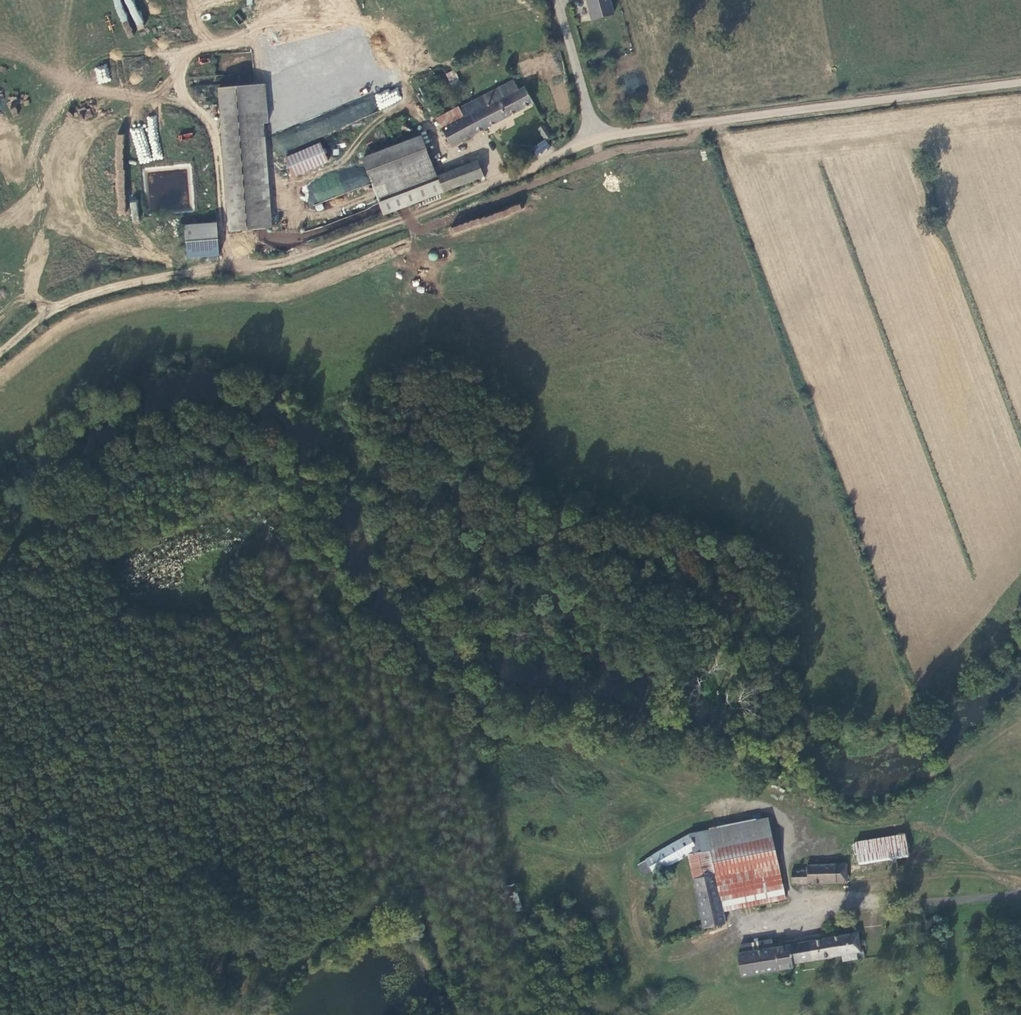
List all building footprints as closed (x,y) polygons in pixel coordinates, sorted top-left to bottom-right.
[(592,17),(611,12),(608,0),(587,0),(592,17)] [(107,64),(94,67),(97,84),(111,82),(107,64)] [(451,85),(460,81),(454,70),(445,74),(451,85)] [(451,144),(532,101),(525,86),(517,90),(511,79),(486,92),(476,97),(482,108),(442,127),(451,144)] [(263,85),(217,88),(230,231),(265,228),(257,136),(267,135),(263,85)] [(297,144),(404,103),(398,87),(291,128),(297,144)] [(436,116),(442,127),(482,108),(476,97),(460,105),(460,104),(436,116)] [(545,137),(551,133),(535,111),(529,115),(545,137)] [(380,202),(436,180),(434,176),(418,136),(362,158),(380,202)] [(545,138),(531,148),(537,155),(550,146),(545,138)] [(328,160),(321,143),(287,156),(294,174),(328,160)] [(475,159),(434,176),(436,180),(440,190),(481,173),(475,159)] [(303,185),(311,206),(369,184),(361,163),(303,185)] [(219,254),(216,223),(184,227),(187,257),(219,254)] [(690,851),(695,877),(715,874),(722,910),(774,900),(769,872),(779,870),(773,835),(769,817),(689,832),(697,847),(690,851)] [(697,847),(689,832),(647,859),(655,872),(690,851),(697,847)] [(860,860),(909,851),(906,833),(857,842),(860,860)] [(808,868),(794,869),(793,869),(794,882),(848,880),(848,862),(808,865),(808,868)] [(779,870),(769,872),(774,900),(785,898),(779,870)] [(715,874),(695,877),(704,926),(725,922),(722,910),(715,874)] [(510,913),(521,910),(513,884),(502,887),(510,913)] [(866,930),(791,944),(794,962),(863,950),(863,946),(869,945),(866,930)] [(739,945),(741,953),(774,947),(772,939),(739,945)] [(741,976),(795,967),(794,962),(791,944),(774,947),(741,953),(738,953),(741,976)]
